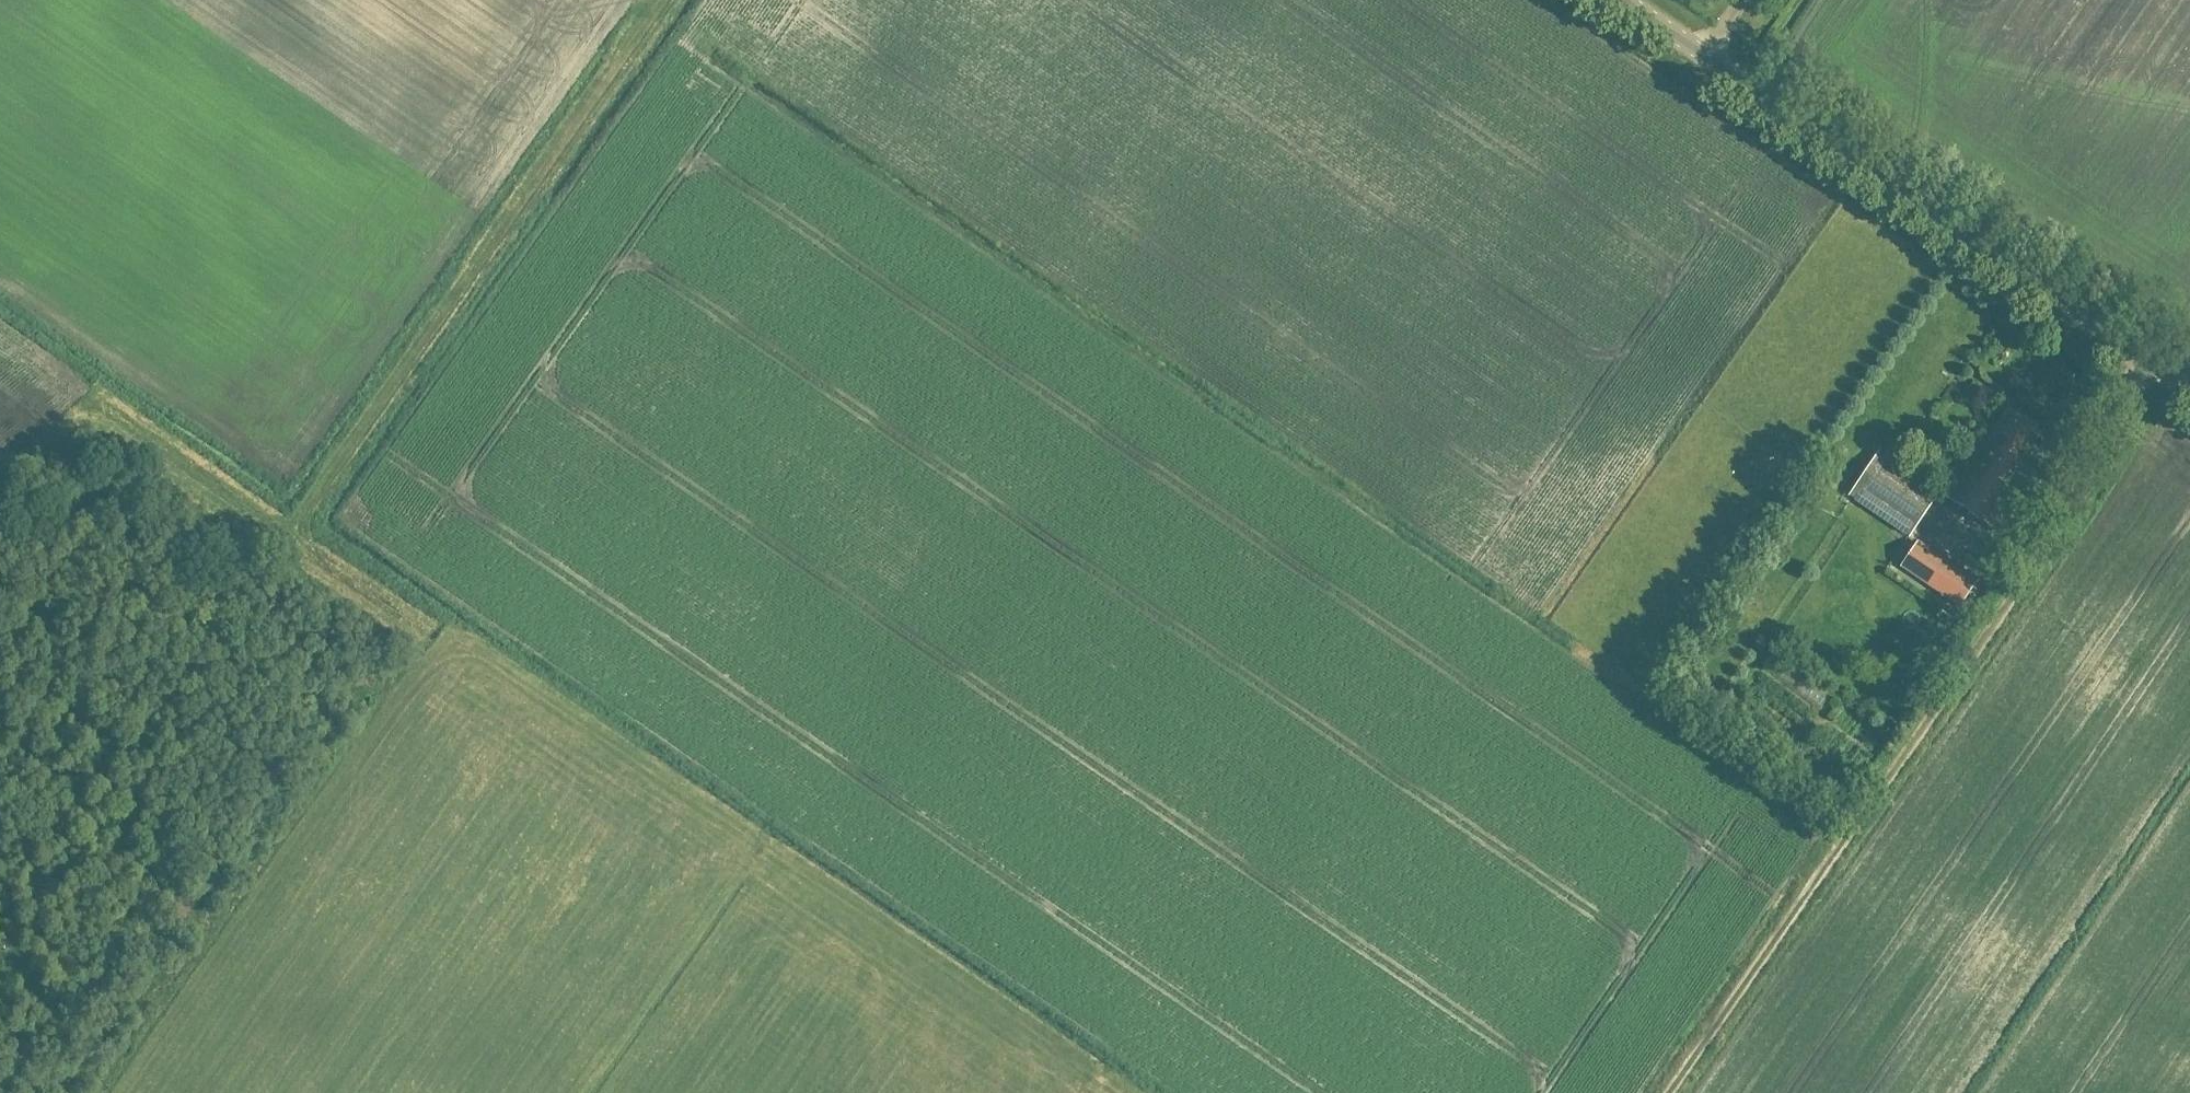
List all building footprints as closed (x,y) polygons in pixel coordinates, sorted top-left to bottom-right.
[(2020,463),(2040,433),(2014,415),(2004,430),(2002,429),(1992,444),(1988,441),(1949,499),(2000,533),(2039,476),(2020,463)] [(1911,537),(1942,491),(1880,450),(1850,495),(1911,537)] [(1966,585),(1908,546),(1893,568),(1952,607),(1966,585)]
